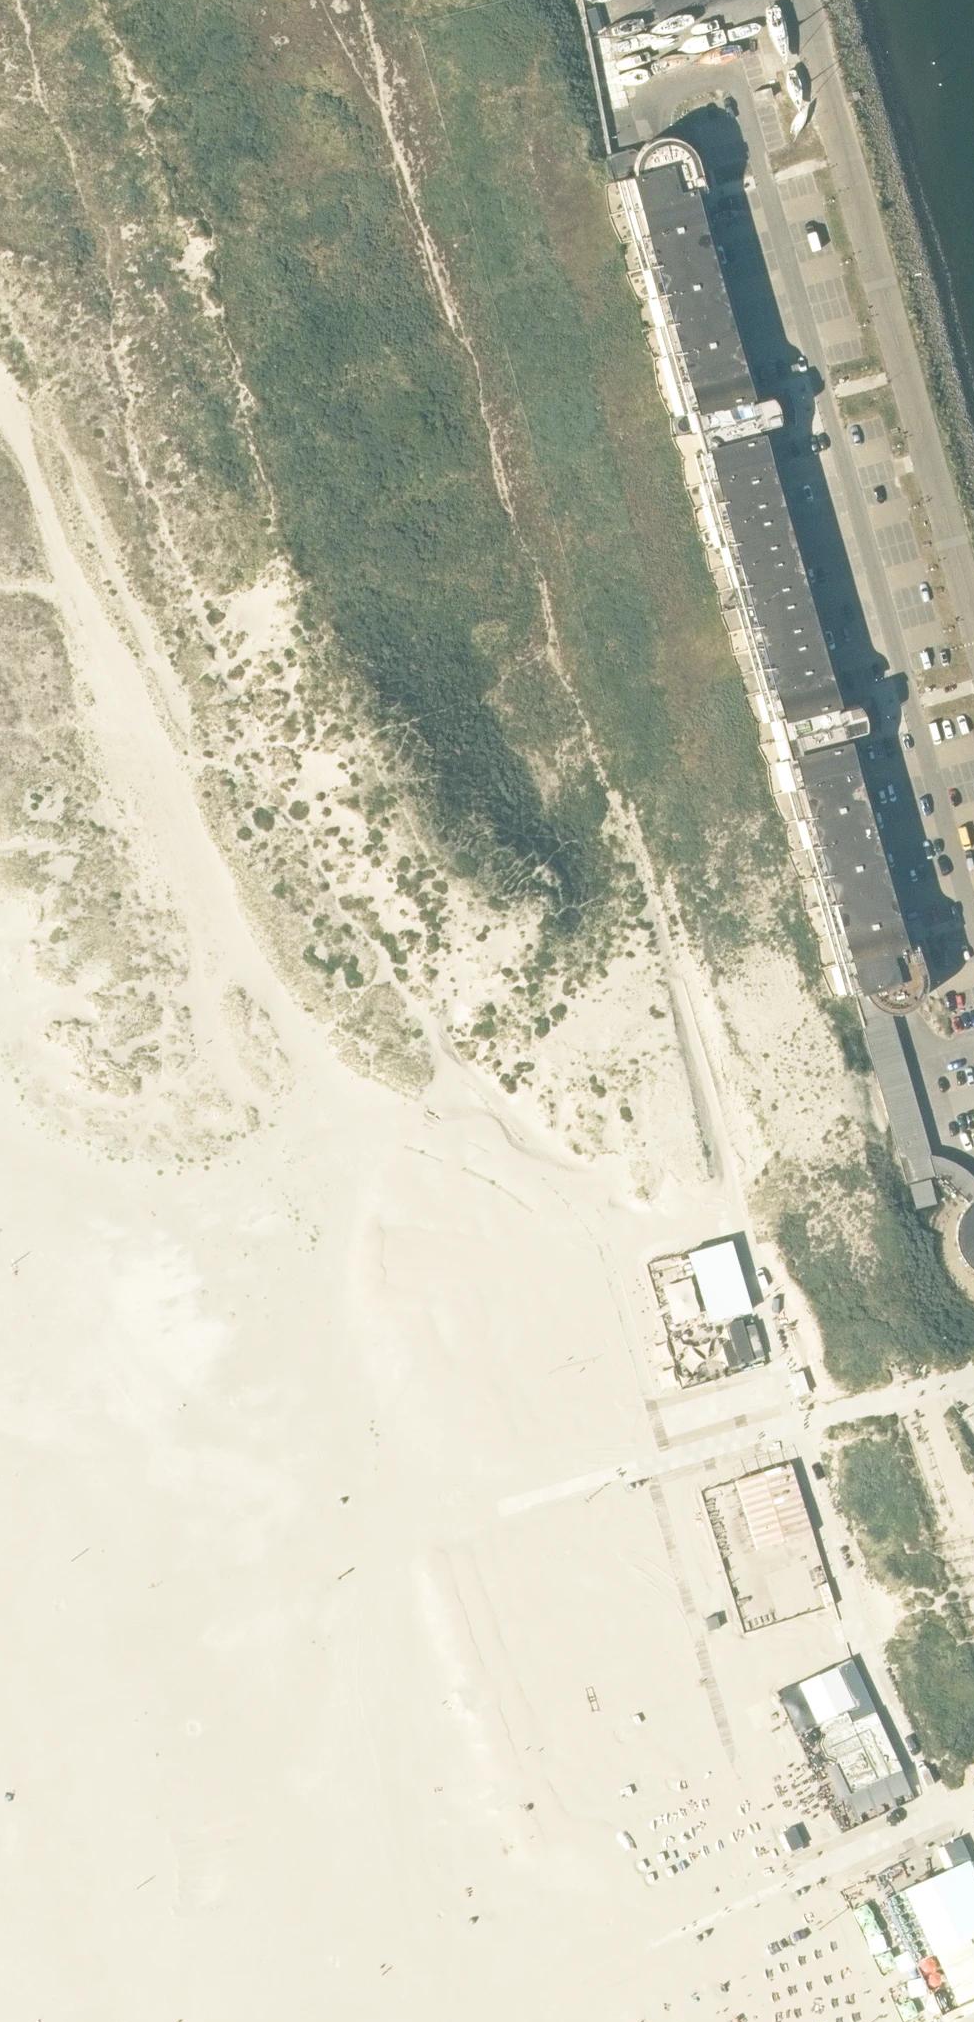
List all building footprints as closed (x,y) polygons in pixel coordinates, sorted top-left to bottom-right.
[(695,10),(721,3),(720,0),(693,0),(695,10)] [(770,87),(752,92),(755,102),(772,97),(770,87)] [(916,941),(911,942),(892,948),(835,746),(833,739),(864,730),(865,729),(876,730),(876,719),(873,708),(867,698),(858,705),(857,704),(826,713),(824,705),(824,706),(823,702),(750,442),(747,432),(778,423),(779,421),(790,422),(790,411),(787,400),(781,390),(772,397),(771,396),(739,405),(737,398),(738,398),(681,196),(705,190),(696,158),(695,154),(694,153),(693,151),(690,148),(687,145),(684,142),(681,140),(678,139),(675,137),(673,137),(669,136),(667,136),(663,136),(660,137),(656,138),(653,139),(649,141),(648,142),(643,146),(640,149),(638,152),(637,154),(637,155),(635,159),(634,163),(634,166),(634,168),(634,172),(635,176),(623,179),(688,411),(687,411),(687,413),(692,412),(703,451),(699,452),(699,454),(700,454),(774,718),(773,719),(774,720),(778,719),(789,758),(785,759),(785,761),(786,761),(851,992),(852,992),(854,999),(867,995),(868,997),(870,1000),(872,1003),(875,1005),(878,1007),(880,1008),(881,1009),(885,1010),(888,1011),(892,1012),(896,1012),(899,1011),(903,1010),(906,1009),(910,1007),(911,1006),(914,1004),(916,1002),(918,999),(921,996),(922,993),(923,991),(924,989),(924,987),(925,985),(925,983),(925,981),(925,979),(925,977),(925,974),(924,971),(916,941)] [(868,997),(867,995),(854,999),(906,1183),(935,1175),(929,1156),(888,1011),(885,1010),(881,1009),(880,1008),(878,1007),(875,1005),(872,1003),(870,1000),(868,997)] [(956,1191),(968,1202),(965,1206),(962,1210),(961,1212),(959,1214),(958,1216),(957,1219),(956,1221),(956,1224),(955,1227),(955,1229),(955,1232),(955,1235),(955,1237),(955,1240),(956,1242),(956,1245),(957,1247),(958,1250),(960,1254),(962,1257),(963,1259),(965,1261),(966,1263),(968,1264),(971,1268),(973,1269),(973,1181),(972,1179),(963,1170),(953,1163),(941,1159),(929,1156),(935,1175),(940,1174),(956,1191)] [(915,1209),(936,1204),(930,1179),(909,1185),(915,1209)] [(730,1241),(688,1253),(708,1322),(750,1310),(730,1241)] [(653,1297),(656,1306),(679,1300),(676,1290),(653,1297)] [(755,1331),(754,1325),(742,1328),(740,1322),(725,1326),(730,1342),(722,1345),(728,1367),(751,1360),(749,1352),(760,1349),(755,1331)] [(800,1378),(789,1381),(795,1402),(807,1399),(800,1378)] [(811,1534),(790,1465),(734,1481),(755,1551),(811,1534)] [(833,1606),(826,1583),(817,1586),(824,1609),(833,1606)] [(707,1631),(718,1628),(715,1617),(704,1620),(707,1631)] [(848,1670),(835,1676),(855,1720),(873,1712),(869,1702),(868,1702),(858,1681),(854,1683),(848,1670)] [(833,1759),(835,1764),(847,1790),(854,1793),(865,1787),(867,1790),(870,1791),(879,1788),(877,1782),(901,1771),(874,1713),(856,1721),(850,1723),(845,1712),(822,1723),(819,1729),(822,1737),(819,1745),(825,1756),(833,1759)] [(781,1833),(789,1851),(802,1846),(793,1827),(781,1833)] [(951,1870),(906,1890),(960,2007),(939,2016),(942,2021),(954,2021),(973,2013),(973,1872),(961,1843),(952,1847),(960,1865),(951,1870)]
